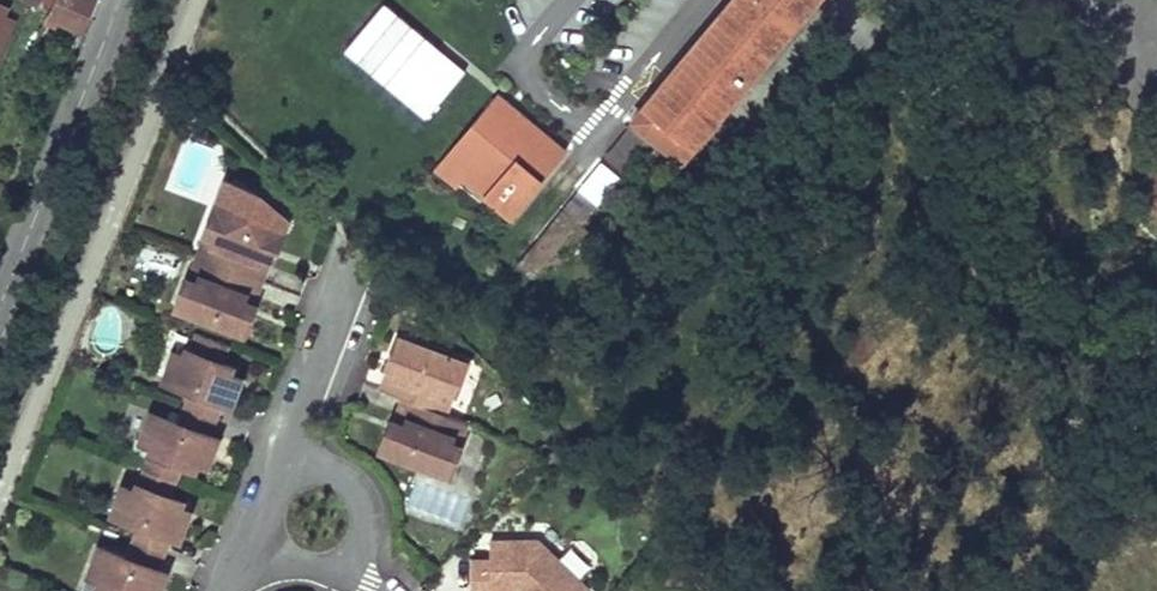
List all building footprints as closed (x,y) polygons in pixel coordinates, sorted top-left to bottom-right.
[(42,17),(50,21),(54,16),(80,28),(93,0),(50,0),(48,5),(42,17)] [(424,117),(466,70),(386,0),(344,47),(424,117)] [(673,161),(814,0),(732,0),(628,119),(673,161)] [(437,162),(499,218),(554,151),(492,98),(437,162)] [(599,156),(629,182),(653,154),(625,130),(599,156)] [(1144,195),(1156,182),(1156,163),(1135,185),(1144,195)] [(1144,195),(1156,206),(1156,182),(1144,195)] [(510,263),(525,275),(588,203),(573,190),(526,244),(510,263)] [(264,213),(213,194),(203,220),(214,224),(205,248),(261,270),(271,245),(255,239),(264,213)] [(281,219),(264,213),(255,239),(271,245),(281,219)] [(214,224),(203,220),(194,244),(205,248),(214,224)] [(205,248),(194,244),(185,268),(196,272),(205,248)] [(261,270),(205,248),(196,272),(185,268),(175,294),(226,314),(235,288),(252,294),(261,270)] [(226,314),(242,320),(252,294),(235,288),(226,314)] [(189,377),(183,394),(216,406),(223,387),(234,382),(229,373),(225,371),(229,360),(232,354),(221,350),(227,334),(193,321),(185,344),(174,340),(163,367),(189,377)] [(415,330),(398,324),(389,350),(405,356),(415,330)] [(405,356),(389,350),(379,374),(401,383),(436,396),(445,372),(455,376),(465,350),(415,330),(405,356)] [(234,382),(241,364),(229,360),(225,371),(229,373),(234,382)] [(446,400),(455,376),(445,372),(436,396),(446,400)] [(408,414),(399,440),(449,459),(459,432),(449,428),(458,404),(446,400),(436,396),(401,383),(392,408),(408,414)] [(216,406),(183,394),(176,410),(150,401),(140,428),(151,432),(142,455),(176,468),(183,451),(193,455),(195,450),(200,439),(204,440),(214,436),(209,425),(216,406)] [(459,432),(468,408),(458,404),(449,428),(459,432)] [(392,408),(382,433),(399,440),(408,414),(392,408)] [(200,439),(195,450),(207,454),(214,436),(204,440),(200,439)] [(176,468),(142,455),(133,479),(122,474),(112,501),(138,511),(132,528),(165,541),(172,522),(183,517),(178,507),(174,506),(178,495),(181,489),(170,485),(176,468)] [(190,499),(178,495),(174,506),(178,507),(183,517),(190,499)] [(470,589),(491,589),(491,581),(522,581),(530,588),(530,590),(574,590),(588,576),(537,527),(489,527),(489,546),(470,546),(470,589)] [(132,528),(125,545),(99,535),(89,562),(100,566),(91,590),(95,590),(129,590),(131,586),(142,590),(144,584),(148,573),(152,575),(162,570),(157,560),(165,541),(132,528)] [(148,573),(144,584),(155,588),(162,570),(152,575),(148,573)]
